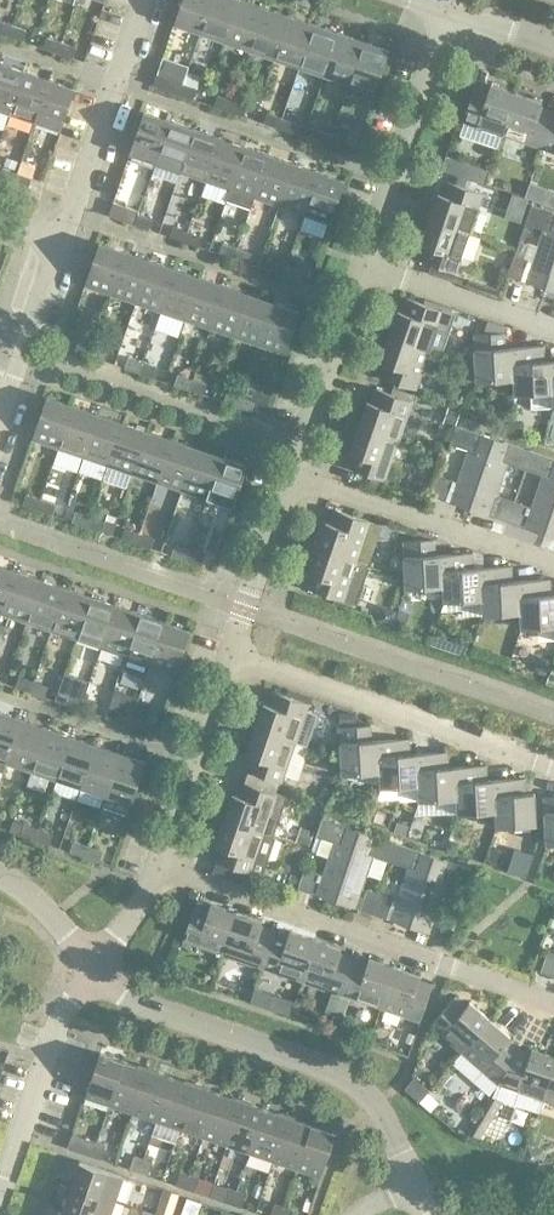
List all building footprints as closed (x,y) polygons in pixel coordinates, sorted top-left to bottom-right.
[(174,22),(200,31),(211,0),(182,0),(174,22)] [(200,31),(225,40),(239,0),(211,0),(200,31)] [(244,0),(239,0),(225,40),(250,48),(264,7),(244,0)] [(289,15),(264,7),(250,48),(274,57),(289,15)] [(313,24),(289,15),(274,57),(299,65),(313,24)] [(8,35),(11,25),(0,21),(0,33),(8,35)] [(338,32),(313,24),(299,65),(324,74),(338,32)] [(26,30),(11,25),(8,35),(23,40),(26,30)] [(363,41),(338,32),(324,74),(349,82),(363,41)] [(46,37),(43,47),(57,52),(61,42),(46,37)] [(389,50),(363,41),(349,82),(375,91),(389,50)] [(76,47),(61,42),(57,52),(72,57),(76,47)] [(0,63),(0,125),(5,126),(9,112),(24,71),(0,63)] [(48,80),(24,71),(9,112),(34,121),(48,80)] [(182,83),(156,74),(153,84),(179,93),(182,83)] [(74,88),(48,80),(34,121),(60,130),(74,88)] [(197,88),(182,83),(179,93),(193,98),(197,88)] [(462,120),(502,133),(516,93),(490,84),(489,89),(475,84),(462,120)] [(541,102),(516,93),(502,133),(542,147),(553,111),(540,106),(541,102)] [(217,95),(214,105),(228,110),(232,100),(217,95)] [(247,105),(232,100),(228,110),(243,115),(247,105)] [(553,111),(542,147),(553,151),(553,111)] [(169,121),(143,112),(129,153),(155,162),(169,121)] [(267,112),(263,122),(278,127),(281,117),(267,112)] [(296,122),(281,117),(278,127),(293,132),(296,122)] [(194,129),(169,121),(155,162),(180,171),(194,129)] [(219,138),(194,129),(180,171),(205,179),(219,138)] [(316,129),(313,139),(328,144),(331,134),(316,129)] [(346,139),(331,134),(328,144),(342,149),(346,139)] [(244,146),(219,138),(205,179),(230,188),(244,146)] [(268,155),(244,146),(230,188),(226,199),(250,208),(254,196),(268,155)] [(447,151),(442,165),(486,180),(491,166),(447,151)] [(293,163),(268,155),(254,196),(279,205),(293,163)] [(6,157),(4,166),(15,169),(18,161),(6,157)] [(318,172),(293,163),(279,205),(304,213),(318,172)] [(0,173),(0,178),(13,183),(16,172),(2,167),(0,173)] [(31,177),(16,172),(13,183),(28,188),(31,177)] [(344,181),(318,172),(304,213),(330,222),(344,181)] [(457,175),(454,183),(475,190),(478,182),(457,175)] [(437,193),(429,218),(469,232),(483,192),(475,190),(454,183),(447,180),(442,194),(437,193)] [(530,182),(525,196),(541,202),(546,188),(530,182)] [(113,202),(108,215),(134,224),(138,214),(139,211),(113,202)] [(545,288),(553,261),(553,212),(531,204),(525,222),(543,229),(538,245),(526,279),(525,281),(545,288)] [(152,219),(138,214),(134,224),(149,229),(152,219)] [(469,232),(429,218),(420,244),(425,245),(420,259),(431,263),(455,272),(469,232)] [(173,226),(169,236),(184,241),(187,231),(173,226)] [(202,236),(187,231),(184,241),(198,246),(202,236)] [(519,238),(508,272),(526,279),(538,245),(519,238)] [(125,252),(99,243),(84,284),(111,293),(125,252)] [(222,243),(219,253),(233,258),(237,248),(222,243)] [(251,253),(237,248),(233,258),(248,263),(251,253)] [(149,260),(125,252),(111,293),(135,301),(149,260)] [(174,269),(149,260),(135,301),(160,310),(174,269)] [(272,260),(268,270),(283,275),(286,265),(272,260)] [(545,288),(553,291),(553,261),(545,288)] [(431,263),(428,272),(452,281),(455,272),(431,263)] [(301,270),(286,265),(283,275),(297,280),(301,270)] [(199,277),(174,269),(160,310),(185,318),(199,277)] [(224,286),(199,277),(185,318),(210,327),(224,286)] [(249,294),(224,286),(210,327),(234,335),(249,294)] [(273,303),(249,294),(234,335),(259,344),(273,303)] [(397,310),(389,335),(429,349),(443,310),(407,297),(402,311),(397,310)] [(299,312),(273,303),(259,344),(285,353),(299,312)] [(476,381),(514,379),(513,347),(505,347),(504,332),(473,334),(476,381)] [(429,349),(389,335),(380,361),(385,363),(380,377),(416,389),(429,349)] [(78,339),(75,350),(89,355),(93,345),(78,339)] [(108,350),(93,345),(89,355),(104,360),(108,350)] [(543,345),(513,347),(514,379),(515,394),(531,393),(531,408),(553,407),(552,392),(553,392),(551,360),(543,360),(543,345)] [(128,356),(124,367),(139,372),(142,361),(128,356)] [(157,366),(142,361),(139,372),(153,377),(157,366)] [(472,364),(460,364),(461,380),(473,380),(472,364)] [(177,373),(174,384),(188,389),(192,378),(177,373)] [(207,383),(192,378),(188,389),(203,394),(207,383)] [(366,400),(358,426),(398,440),(412,400),(376,388),(371,402),(366,400)] [(227,390),(223,401),(238,406),(242,395),(227,390)] [(256,400),(242,395),(238,406),(253,411),(256,400)] [(72,405),(46,396),(32,438),(58,447),(72,405)] [(97,414),(72,405),(58,447),(83,455),(97,414)] [(447,406),(443,420),(455,424),(460,411),(447,406)] [(122,422),(97,414),(83,455),(108,464),(122,422)] [(458,425),(476,431),(479,422),(461,416),(458,425)] [(146,431),(122,422),(108,464),(132,472),(146,431)] [(450,502),(469,508),(494,438),(476,431),(458,425),(456,425),(449,443),(468,449),(450,502)] [(506,425),(504,431),(520,436),(522,431),(506,425)] [(398,440),(358,426),(349,451),(354,453),(349,467),(385,479),(398,440)] [(171,439),(146,431),(132,472),(157,481),(171,439)] [(531,450),(494,438),(469,508),(489,515),(507,463),(525,469),(531,450)] [(196,448),(171,439),(157,481),(182,489),(196,448)] [(221,456),(196,448),(182,489),(207,498),(221,456)] [(531,450),(525,469),(542,475),(525,527),(544,534),(553,504),(553,458),(531,450)] [(247,465),(221,456),(207,498),(233,507),(247,465)] [(26,494),(22,504),(37,509),(40,499),(26,494)] [(55,504),(40,499),(37,509),(52,514),(55,504)] [(544,534),(553,537),(553,504),(544,534)] [(325,521),(316,547),(357,560),(370,521),(334,508),(330,522),(325,521)] [(75,510),(72,521),(86,526),(90,515),(75,510)] [(105,520),(90,515),(86,526),(101,531),(105,520)] [(125,527),(121,538),(136,543),(140,532),(125,527)] [(154,537),(140,532),(136,543),(151,548),(154,537)] [(406,588),(443,586),(444,586),(442,553),(434,554),(434,539),(403,540),(406,588)] [(174,544),(171,555),(185,560),(189,549),(174,544)] [(357,560),(316,547),(308,572),(312,574),(308,588),(354,604),(368,565),(357,561),(357,560)] [(204,554),(189,549),(185,560),(200,565),(204,554)] [(472,552),(442,553),(444,586),(443,586),(444,601),(482,599),(483,599),(481,567),(473,567),(472,552)] [(0,565),(0,612),(1,612),(16,571),(0,565)] [(511,565),(481,567),(483,599),(482,599),(483,614),(521,612),(520,580),(512,580),(511,565)] [(40,579),(16,571),(1,612),(26,620),(40,579)] [(520,580),(521,612),(521,627),(553,626),(553,593),(550,593),(549,578),(520,580)] [(65,588),(40,579),(26,620),(51,629),(65,588)] [(90,596),(65,588),(51,629),(76,637),(90,596)] [(115,605),(90,596),(76,637),(100,646),(115,605)] [(139,613),(115,605),(100,646),(125,654),(139,613)] [(379,610),(376,620),(391,625),(396,610),(387,607),(379,610)] [(399,608),(394,622),(407,626),(412,612),(399,608)] [(164,621),(139,613),(125,654),(150,663),(164,621)] [(190,630),(164,621),(150,663),(176,672),(190,630)] [(533,665),(536,672),(542,674),(549,671),(551,664),(548,657),(541,655),(535,659),(533,665)] [(19,675),(15,686),(30,691),(33,680),(19,675)] [(48,685),(33,680),(30,691),(44,696),(48,685)] [(256,729),(296,742),(305,745),(316,716),(307,713),(310,703),(275,691),(270,705),(265,703),(256,729)] [(68,692),(65,703),(79,708),(83,697),(68,692)] [(97,702),(83,697),(79,708),(94,713),(97,702)] [(118,709),(114,720),(129,725),(132,714),(118,709)] [(0,711),(0,770),(2,771),(6,760),(20,718),(0,711)] [(355,712),(339,713),(339,726),(356,725),(355,712)] [(147,719),(132,714),(129,725),(143,730),(147,719)] [(45,727),(20,718),(6,760),(31,768),(45,727)] [(343,774),(347,774),(348,782),(381,787),(381,772),(380,740),(372,741),(371,725),(341,727),(343,774)] [(70,735),(45,727),(31,768),(56,777),(70,735)] [(296,742),(256,729),(247,754),(252,756),(247,770),(282,782),(296,742)] [(95,744),(70,735),(56,777),(81,785),(95,744)] [(410,738),(380,740),(381,772),(381,787),(419,785),(420,785),(418,753),(410,753),(410,738)] [(120,752),(95,744),(81,785),(105,794),(120,752)] [(448,751),(418,753),(420,785),(419,785),(420,800),(457,798),(458,798),(456,766),(449,766),(448,751)] [(146,761),(120,752),(105,794),(101,805),(128,814),(132,802),(146,761)] [(486,764),(456,766),(458,798),(457,798),(458,813),(496,811),(497,811),(495,779),(487,779),(486,764)] [(525,777),(495,779),(497,811),(496,811),(497,826),(536,824),(534,792),(526,792),(525,777)] [(233,793),(224,819),(264,833),(278,793),(243,781),(238,795),(233,793)] [(322,786),(316,798),(326,803),(332,791),(322,786)] [(343,813),(348,798),(334,794),(329,809),(343,813)] [(544,796),(546,843),(553,843),(553,795),(544,796)] [(382,825),(386,814),(376,811),(373,822),(382,825)] [(316,894),(336,900),(360,830),(322,817),(315,835),(321,837),(316,853),(329,857),(316,894)] [(276,837),(264,833),(224,819),(215,844),(219,846),(215,860),(251,872),(262,876),(276,837)] [(409,825),(397,821),(394,831),(406,835),(409,825)] [(23,823),(20,834),(35,839),(38,828),(23,823)] [(301,826),(296,841),(309,845),(314,831),(301,826)] [(53,833),(38,828),(35,839),(49,844),(53,833)] [(397,843),(360,830),(336,900),(355,907),(373,855),(391,861),(397,843)] [(446,849),(457,852),(458,847),(455,840),(450,839),(446,849)] [(73,840),(69,851),(84,856),(88,845),(73,840)] [(434,855),(397,843),(391,861),(409,867),(391,919),(410,926),(434,855)] [(102,850),(88,845),(84,856),(99,861),(102,850)] [(472,868),(434,855),(410,926),(429,932),(447,880),(466,887),(472,868)] [(290,872),(287,882),(296,886),(300,875),(290,872)] [(183,939),(222,952),(236,912),(210,903),(209,908),(195,903),(183,939)] [(262,921),(236,912),(222,952),(262,966),(274,930),(260,925),(262,921)] [(288,935),(274,930),(262,966),(301,979),(315,939),(290,930),(288,935)] [(341,948),(315,939),(301,979),(332,990),(341,993),(353,957),(339,952),(341,948)] [(367,962),(353,957),(341,993),(380,1006),(394,966),(369,957),(367,962)] [(420,975),(394,966),(380,1006),(420,1020),(432,984),(418,979),(420,975)] [(271,994),(254,988),(250,1002),(267,1008),(271,994)] [(325,1009),(334,1012),(341,993),(332,990),(325,1009)] [(350,996),(341,993),(334,1012),(343,1015),(350,996)] [(430,1024),(462,1051),(490,1016),(469,1000),(467,1004),(455,995),(430,1024)] [(511,1032),(490,1016),(462,1051),(498,1082),(519,1044),(508,1036),(511,1032)] [(519,1044),(498,1082),(543,1098),(553,1065),(553,1053),(532,1044),(530,1049),(519,1044)] [(124,1060),(100,1052),(85,1096),(109,1104),(124,1060)] [(147,1068),(124,1060),(109,1104),(132,1112),(147,1068)] [(543,1098),(553,1102),(553,1065),(543,1098)] [(171,1076),(147,1068),(132,1112),(156,1120),(171,1076)] [(194,1084),(171,1076),(156,1120),(179,1128),(194,1084)] [(218,1092),(194,1084),(179,1128),(203,1136),(218,1092)] [(241,1100),(218,1092),(203,1136),(226,1144),(241,1100)] [(264,1108),(241,1100),(226,1144),(249,1152),(264,1108)] [(288,1116),(264,1108),(249,1152),(273,1160),(288,1116)] [(311,1124),(288,1116),(273,1160),(296,1168),(311,1124)] [(335,1132),(311,1124),(296,1168),(320,1176),(335,1132)] [(67,1147),(91,1155),(96,1141),(72,1133),(67,1147)] [(106,1145),(96,1141),(91,1155),(101,1159),(106,1145)] [(134,1154),(129,1168),(138,1171),(143,1157),(134,1154)] [(153,1161),(143,1157),(138,1171),(148,1175),(153,1161)] [(123,1175),(79,1160),(71,1185),(115,1200),(123,1175)] [(180,1170),(176,1184),(185,1187),(190,1173),(180,1170)] [(199,1176),(190,1173),(185,1187),(194,1191),(199,1176)] [(71,1185),(63,1208),(83,1214),(109,1214),(115,1200),(71,1185)] [(227,1186),(222,1200),(232,1203),(236,1189),(227,1186)] [(153,1213),(160,1214),(171,1214),(178,1194),(162,1189),(153,1213)] [(246,1192),(236,1189),(232,1203),(241,1207),(246,1192)] [(180,1214),(196,1214),(200,1202),(186,1197),(180,1214)] [(270,1214),(280,1214),(284,1205),(274,1202),(270,1214)] [(284,1205),(280,1214),(291,1214),(293,1209),(284,1205)]
